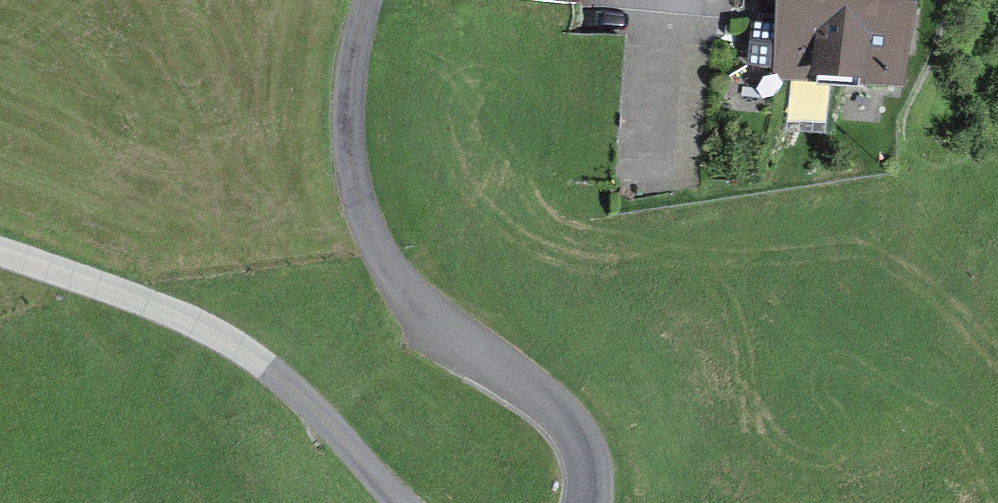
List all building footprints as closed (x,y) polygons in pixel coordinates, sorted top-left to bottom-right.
[(786,63),(894,73),(901,0),(792,0),(786,63)]
